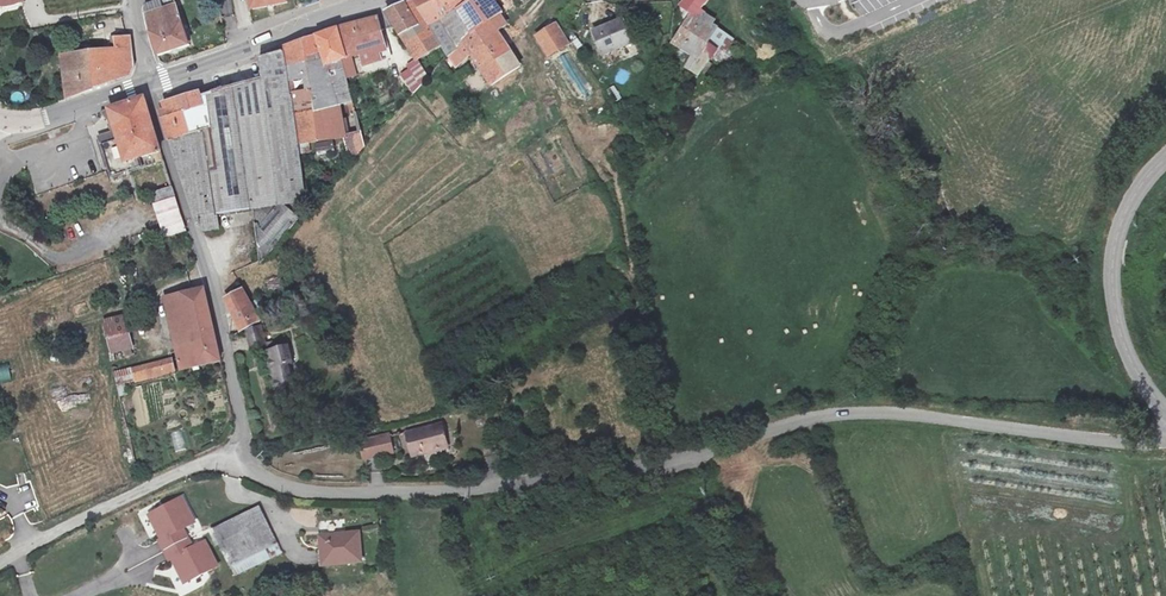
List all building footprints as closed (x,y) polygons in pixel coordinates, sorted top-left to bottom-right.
[(150,61),(183,50),(172,11),(180,8),(177,0),(172,0),(142,9),(140,10),(144,35),(150,61)] [(249,11),(288,3),(287,0),(247,0),(249,11)] [(424,61),(448,47),(418,0),(391,13),(392,15),(420,55),(424,61)] [(480,0),(419,0),(418,0),(448,47),(454,57),(455,56),(481,35),(469,12),(481,2),(480,0)] [(481,35),(504,15),(507,13),(498,0),(480,0),(481,2),(469,12),(481,35)] [(707,62),(719,42),(702,32),(706,26),(694,18),(706,2),(704,0),(684,0),(675,13),(686,21),(676,36),(707,62)] [(481,35),(455,56),(462,68),(475,57),(496,87),(498,85),(524,68),(501,32),(510,25),(504,15),(481,35)] [(381,17),(339,28),(346,57),(351,75),(359,73),(355,54),(365,52),(369,70),(394,65),(381,17)] [(555,21),(532,35),(547,58),(570,44),(555,21)] [(617,25),(587,37),(596,61),(627,49),(617,25)] [(318,65),(346,57),(339,28),(308,39),(318,65)] [(707,62),(676,36),(667,50),(688,65),(680,76),(692,84),(707,62)] [(329,119),(297,125),(300,143),(348,136),(352,159),(367,144),(351,75),(346,57),(318,65),(308,39),(301,42),(319,86),(329,119)] [(124,41),(119,42),(106,44),(107,51),(55,59),(58,100),(124,78),(125,63),(124,41)] [(293,95),(297,125),(329,119),(319,86),(301,42),(284,48),(285,53),(290,96),(293,95)] [(305,213),(290,96),(285,53),(264,59),(267,78),(219,92),(217,84),(179,96),(193,137),(173,143),(188,194),(196,218),(202,217),(204,232),(221,230),(218,214),(255,208),(264,261),(305,213)] [(424,61),(420,55),(413,61),(428,85),(435,77),(424,61)] [(193,137),(179,96),(165,100),(171,117),(166,119),(173,143),(193,137)] [(148,99),(103,114),(109,122),(116,142),(104,146),(114,179),(144,170),(141,159),(156,155),(159,165),(167,162),(148,99)] [(149,201),(164,245),(183,238),(169,194),(149,201)] [(246,325),(261,317),(245,289),(228,298),(242,328),(246,325)] [(202,294),(164,304),(180,377),(218,367),(202,294)] [(261,317),(246,325),(251,347),(267,343),(261,317)] [(123,326),(93,332),(100,364),(129,359),(123,326)] [(291,370),(286,352),(264,358),(278,408),(295,404),(286,371),(291,370)] [(11,381),(10,366),(0,366),(0,381),(11,381)] [(123,391),(174,378),(171,366),(121,379),(123,391)] [(438,430),(404,439),(410,463),(445,454),(438,430)] [(390,435),(358,439),(361,461),(393,457),(390,435)] [(195,504),(159,520),(184,570),(219,554),(195,504)] [(231,576),(272,557),(255,521),(214,540),(231,576)] [(366,570),(360,540),(322,548),(327,574),(350,570),(350,574),(366,570)]
